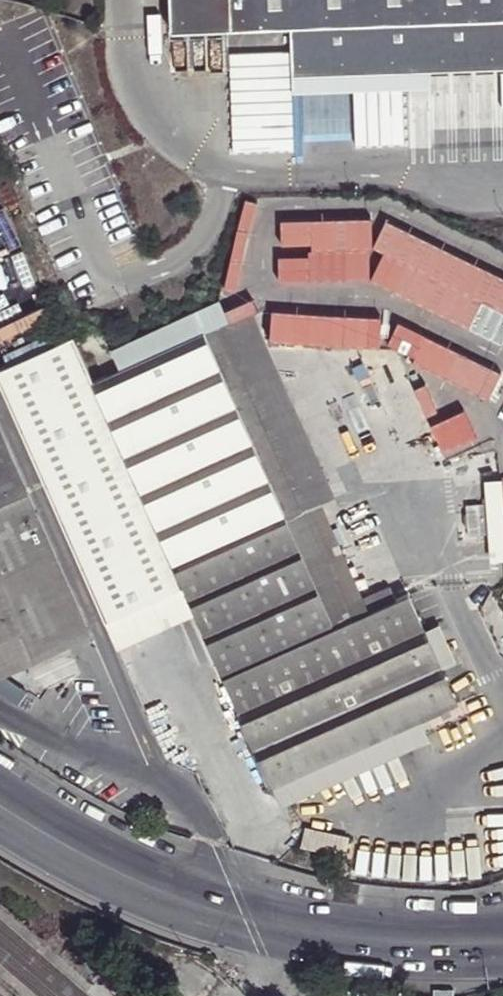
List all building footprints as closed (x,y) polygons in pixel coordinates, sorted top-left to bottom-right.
[(170,29),(290,25),(291,75),(502,69),(502,0),(169,0),(170,29)] [(246,201),(225,275),(237,279),(257,205),(246,201)] [(289,205),(285,230),(315,235),(313,247),(283,242),(278,266),(365,282),(368,262),(376,221),(289,205)] [(365,282),(502,335),(502,283),(379,235),(368,262),(365,282)] [(246,290),(219,302),(229,325),(256,315),(255,314),(256,313),(246,290)] [(272,308),(270,342),(382,348),(385,313),(272,306),(272,308)] [(229,325),(206,335),(335,627),(364,615),(358,603),(367,600),(323,503),(334,498),(256,315),(229,325)] [(502,376),(397,324),(390,338),(415,350),(410,361),(490,401),(502,376)] [(68,343),(0,371),(0,394),(108,623),(184,588),(238,713),(425,632),(410,595),(398,600),(364,615),(335,627),(206,335),(204,333),(90,384),(68,343)] [(414,385),(424,408),(435,403),(425,380),(414,385)] [(439,442),(447,460),(475,449),(466,430),(439,442)] [(20,635),(30,656),(87,631),(0,435),(0,643),(20,635)] [(358,603),(364,615),(398,600),(393,588),(367,600),(358,603)] [(439,626),(425,632),(440,668),(454,662),(439,626)] [(425,632),(238,713),(255,749),(440,668),(425,632)] [(30,656),(20,635),(0,643),(0,670),(30,656)] [(440,668),(255,749),(271,787),(418,723),(456,706),(440,668)] [(418,723),(271,787),(280,806),(426,742),(418,723)] [(308,829),(304,847),(345,857),(349,839),(308,829)]
